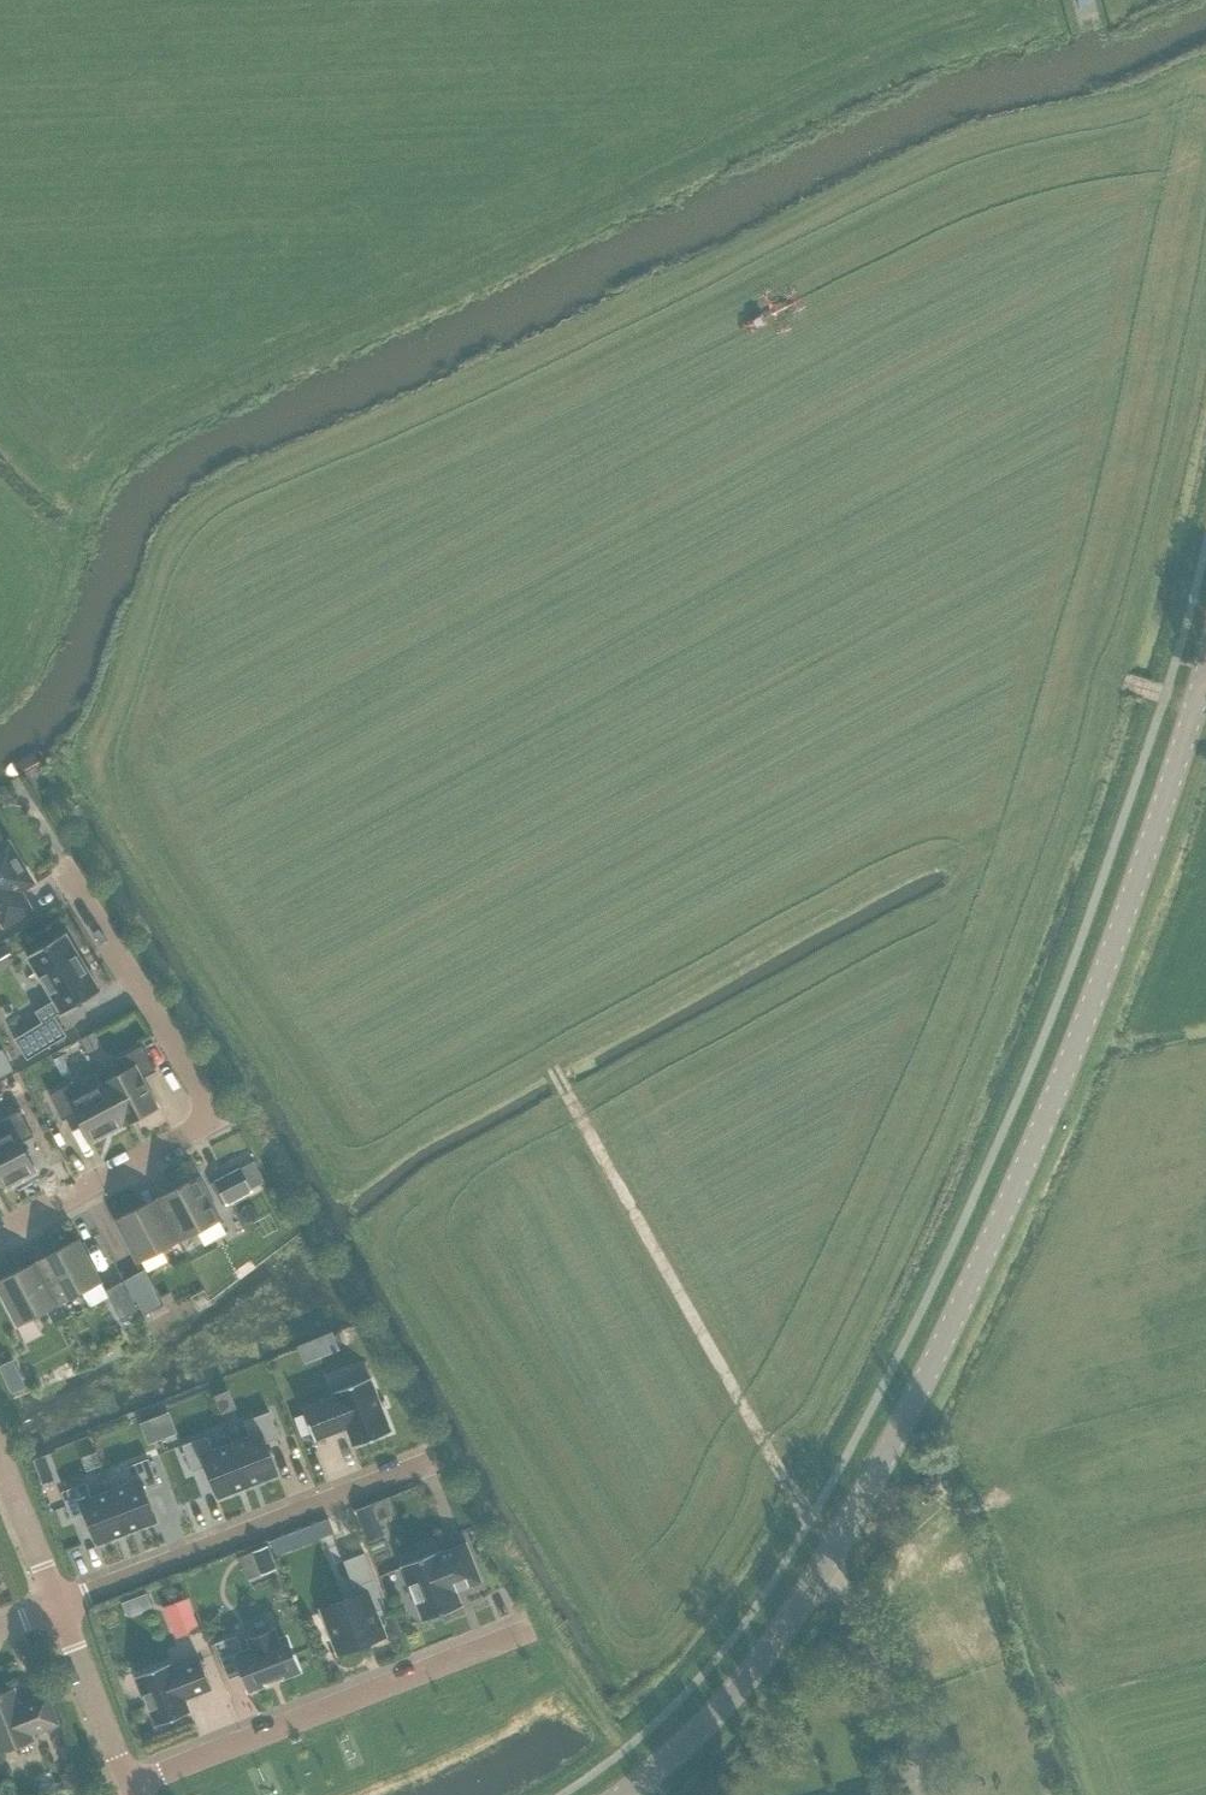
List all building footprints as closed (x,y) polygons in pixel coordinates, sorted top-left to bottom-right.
[(1080,9),(1091,6),(1089,0),(1078,0),(1080,9)] [(4,925),(32,908),(19,888),(33,880),(9,841),(0,846),(0,919),(4,925)] [(67,1035),(55,1015),(62,1011),(63,1014),(100,991),(65,932),(27,955),(54,999),(35,1011),(42,1021),(14,1038),(27,1059),(67,1035)] [(95,1031),(81,1038),(88,1052),(102,1045),(95,1031)] [(124,1071),(103,1082),(125,1123),(158,1106),(143,1077),(156,1070),(142,1045),(117,1058),(124,1071)] [(0,1056),(0,1077),(14,1069),(6,1054),(0,1056)] [(123,1124),(124,1124),(125,1123),(103,1082),(82,1093),(75,1080),(49,1094),(63,1119),(76,1113),(91,1141),(123,1124)] [(0,1136),(0,1184),(2,1188),(5,1186),(37,1169),(23,1141),(36,1134),(22,1108),(0,1120),(0,1128),(3,1135),(0,1136)] [(240,1167),(214,1181),(226,1202),(251,1188),(240,1167)] [(156,1197),(179,1239),(221,1216),(198,1174),(156,1197)] [(137,1262),(179,1239),(156,1197),(114,1220),(137,1262)] [(36,1260),(59,1304),(101,1282),(79,1238),(36,1260)] [(36,1260),(0,1280),(0,1293),(17,1326),(59,1304),(36,1260)] [(141,1271),(125,1279),(144,1314),(160,1305),(141,1271)] [(124,1286),(110,1293),(123,1318),(137,1311),(124,1286)] [(3,1378),(8,1392),(21,1386),(16,1373),(3,1378)] [(392,1427),(370,1373),(333,1388),(335,1392),(303,1405),(316,1436),(347,1424),(354,1442),(392,1427)] [(250,1434),(232,1441),(248,1484),(278,1472),(265,1440),(279,1435),(269,1409),(244,1419),(250,1434)] [(207,1433),(182,1443),(192,1469),(206,1463),(219,1496),(248,1484),(232,1441),(213,1448),(207,1433)] [(129,1481),(111,1488),(128,1531),(157,1519),(145,1487),(159,1482),(148,1456),(123,1466),(129,1481)] [(87,1480),(61,1490),(72,1516),(85,1510),(98,1543),(128,1531),(111,1488),(92,1495),(87,1480)] [(372,1503),(356,1509),(368,1540),(384,1534),(378,1519),(397,1512),(390,1496),(372,1503)] [(328,1517),(290,1532),(296,1547),(334,1532),(328,1517)] [(441,1549),(402,1564),(423,1620),(462,1605),(457,1590),(481,1581),(466,1542),(441,1551),(441,1549)] [(268,1545),(253,1551),(262,1573),(277,1567),(268,1545)] [(364,1552),(343,1560),(357,1594),(320,1609),(337,1654),(386,1635),(377,1611),(386,1607),(364,1552)] [(188,1597),(164,1606),(177,1638),(200,1629),(188,1597)] [(277,1641),(272,1630),(250,1639),(252,1645),(242,1649),(236,1634),(214,1642),(228,1678),(243,1673),(249,1688),(298,1669),(286,1638),(277,1641)] [(211,1688),(200,1658),(173,1669),(170,1662),(136,1675),(155,1725),(190,1711),(184,1698),(211,1688)] [(32,1734),(59,1724),(48,1693),(29,1700),(31,1704),(22,1708),(15,1688),(0,1693),(0,1751),(34,1738),(32,1734)] [(82,1780),(77,1766),(60,1773),(65,1787),(82,1780)]
